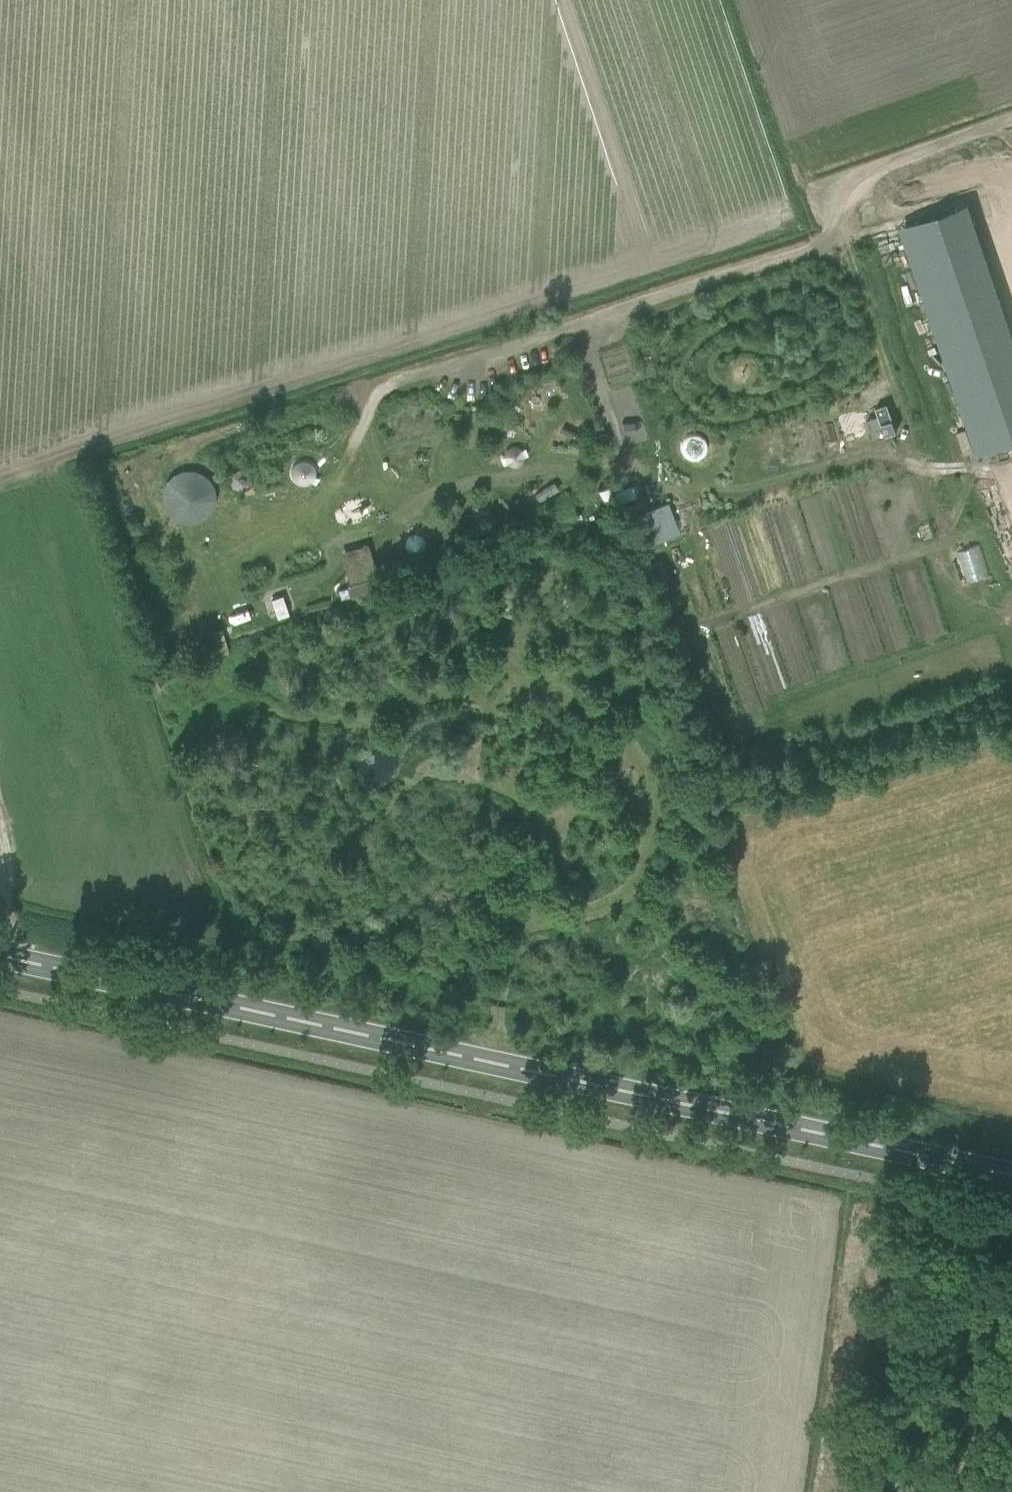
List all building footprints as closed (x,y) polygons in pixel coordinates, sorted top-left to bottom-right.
[(629,443),(646,438),(633,391),(617,395),(629,443)] [(879,415),(867,419),(874,438),(885,433),(886,435),(898,431),(888,403),(877,407),(879,415)] [(312,463),(294,461),(292,482),(310,483),(312,463)] [(156,487),(178,527),(220,505),(198,464),(156,487)] [(668,502),(645,511),(657,542),(680,533),(668,502)] [(959,549),(963,581),(987,578),(983,547),(959,549)] [(372,560),(345,568),(349,583),(376,575),(372,560)] [(281,593),(268,599),(277,618),(290,613),(281,593)]
